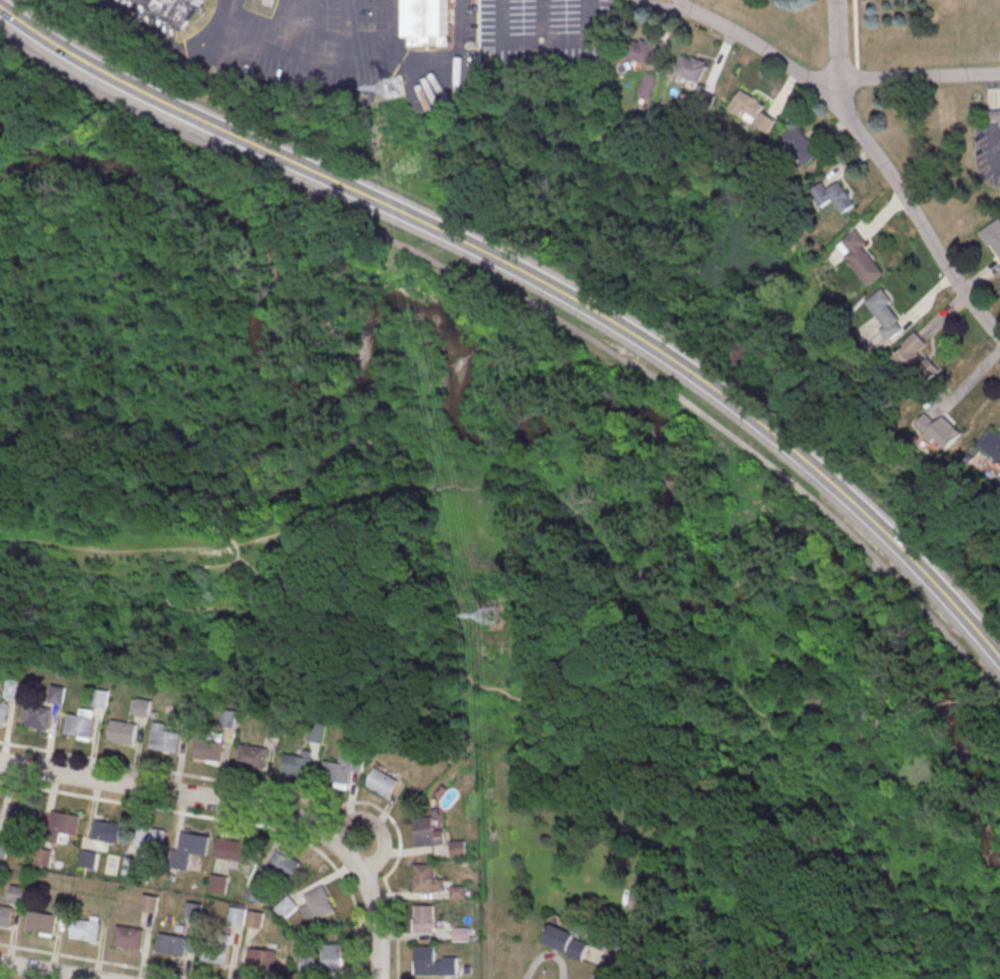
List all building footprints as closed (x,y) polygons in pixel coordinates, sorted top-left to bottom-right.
[(183,30),(202,0),(136,0),(183,30)] [(411,36),(410,0),(451,0),(451,35),(438,35),(439,42),(424,42),(424,36),(411,36)] [(629,39),(623,57),(650,65),(655,47),(652,46),(653,43),(641,39),(640,42),(629,39)] [(682,56),(674,73),(700,84),(707,66),(705,65),(706,63),(694,57),(693,60),(682,56)] [(637,98),(647,101),(656,75),(646,71),(637,98)] [(741,90),(748,95),(749,94),(760,102),(759,102),(765,106),(761,111),(777,121),(768,134),(755,125),(758,120),(744,111),(740,117),(729,109),(741,90)] [(987,112),(999,112),(999,122),(988,123),(987,112)] [(781,139),(795,125),(815,146),(813,148),(819,154),(807,167),(781,139)] [(830,202),(839,215),(855,203),(839,182),(830,188),(825,180),(809,192),(822,208),(830,202)] [(980,233),(999,219),(999,257),(992,245),(990,247),(980,233)] [(843,241),(857,230),(862,237),(868,244),(864,247),(885,275),(869,287),(845,257),(851,252),(843,241)] [(866,303),(883,289),(893,302),(888,305),(900,321),(898,322),(901,326),(904,330),(889,342),(881,331),(885,327),(866,303)] [(917,332),(923,339),(929,345),(920,354),(927,361),(929,359),(941,371),(922,388),(894,359),(906,347),(904,345),(917,332)] [(917,423),(944,451),(963,434),(943,414),(936,421),(928,413),(917,423)] [(992,430),(999,437),(999,463),(979,446),(992,430)] [(64,687),(50,685),(48,702),(61,704),(64,687)] [(151,700),(137,697),(135,714),(149,716),(151,700)] [(4,725),(0,724),(0,705),(8,706),(4,725)] [(24,706),(51,711),(48,730),(20,725),(24,706)] [(235,727),(237,711),(222,709),(220,725),(235,727)] [(67,715),(94,720),(91,739),(63,734),(67,715)] [(111,722),(139,727),(136,746),(108,740),(111,722)] [(153,730),(181,735),(178,754),(150,749),(153,730)] [(198,739),(226,744),(222,763),(195,758),(198,739)] [(241,746),(269,751),(266,770),(238,765),(241,746)] [(286,755),(313,760),(310,779),(282,774),(286,755)] [(325,763),(353,768),(349,787),(321,782),(325,763)] [(366,785),(390,798),(400,780),(376,767),(366,785)] [(8,806),(36,811),(32,830),(4,825),(8,806)] [(51,812),(79,818),(75,836),(48,831),(51,812)] [(414,818),(416,846),(445,845),(444,829),(435,829),(434,817),(414,818)] [(94,821),(122,826),(119,844),(91,839),(94,821)] [(138,827),(166,832),(163,851),(135,846),(138,827)] [(181,834),(209,839),(206,858),(178,852),(181,834)] [(218,839),(252,845),(249,864),(215,858),(218,839)] [(50,850),(36,848),(34,865),(48,866),(50,850)] [(302,860),(279,849),(271,866),(294,877),(302,860)] [(416,866),(435,866),(435,894),(415,894),(416,866)] [(227,876),(210,874),(208,891),(226,893),(227,876)] [(257,902),(264,889),(251,883),(245,896),(257,902)] [(22,904),(26,888),(12,884),(7,901),(22,904)] [(309,924),(336,910),(323,885),(304,895),(308,903),(301,907),(309,924)] [(160,897),(144,894),(141,910),(156,913),(160,897)] [(299,906),(288,894),(273,907),(284,919),(299,906)] [(200,904),(187,903),(186,916),(200,917),(200,904)] [(11,929),(0,927),(0,907),(15,910),(11,929)] [(246,909),(231,907),(228,923),(244,925),(246,909)] [(416,907),(436,907),(435,935),(416,935),(416,907)] [(263,912),(248,911),(247,926),(262,928),(263,912)] [(30,913),(58,918),(54,937),(26,932),(30,913)] [(74,920),(101,925),(98,944),(70,939),(74,920)] [(544,943),(583,961),(592,942),(552,923),(544,943)] [(117,927),(145,932),(141,951),(113,946),(117,927)] [(160,935),(188,940),(184,958),(157,953),(160,935)] [(204,943),(232,948),(228,966),(200,961),(204,943)] [(344,973),(344,944),(322,944),(322,955),(300,955),(300,973),(344,973)] [(277,949),(248,949),(248,968),(277,968),(277,949)] [(417,949),(436,949),(436,977),(417,976),(417,949)]
